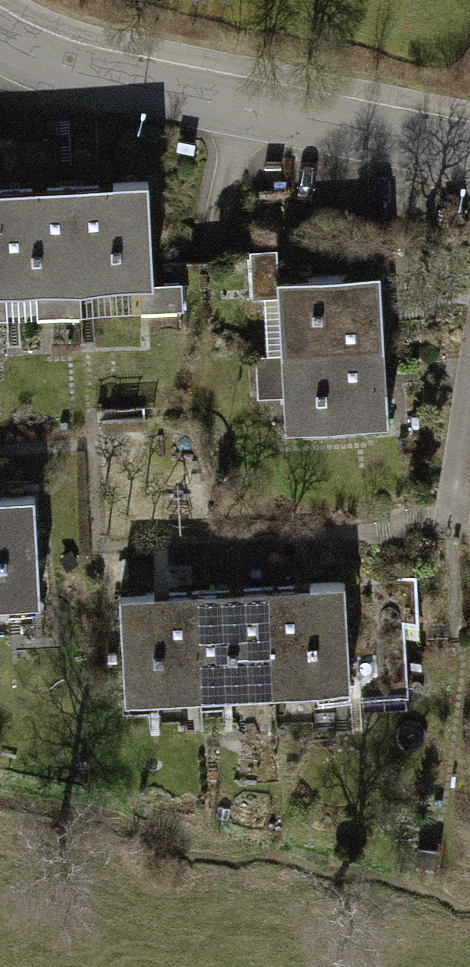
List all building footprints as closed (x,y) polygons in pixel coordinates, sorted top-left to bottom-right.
[(159,178),(94,182),(99,280),(141,277),(143,308),(187,306),(185,275),(165,276),(159,178)] [(94,182),(16,187),(22,285),(41,284),(43,317),(85,314),(83,281),(99,280),(94,182)] [(22,285),(16,187),(0,188),(0,314),(5,314),(3,286),(22,285)] [(285,289),(290,347),(393,340),(387,268),(286,275),(283,246),(254,249),(257,291),(285,289)] [(398,415),(393,340),(290,347),(261,349),(264,395),(292,393),(294,422),(398,415)] [(0,496),(0,596),(51,592),(42,492),(0,496)] [(356,578),(253,586),(256,687),(319,683),(320,709),(364,707),(356,578)] [(253,586),(181,588),(184,691),(204,691),(204,708),(244,707),(243,687),(256,687),(253,586)] [(131,693),(184,691),(181,588),(129,589),(131,693)]
